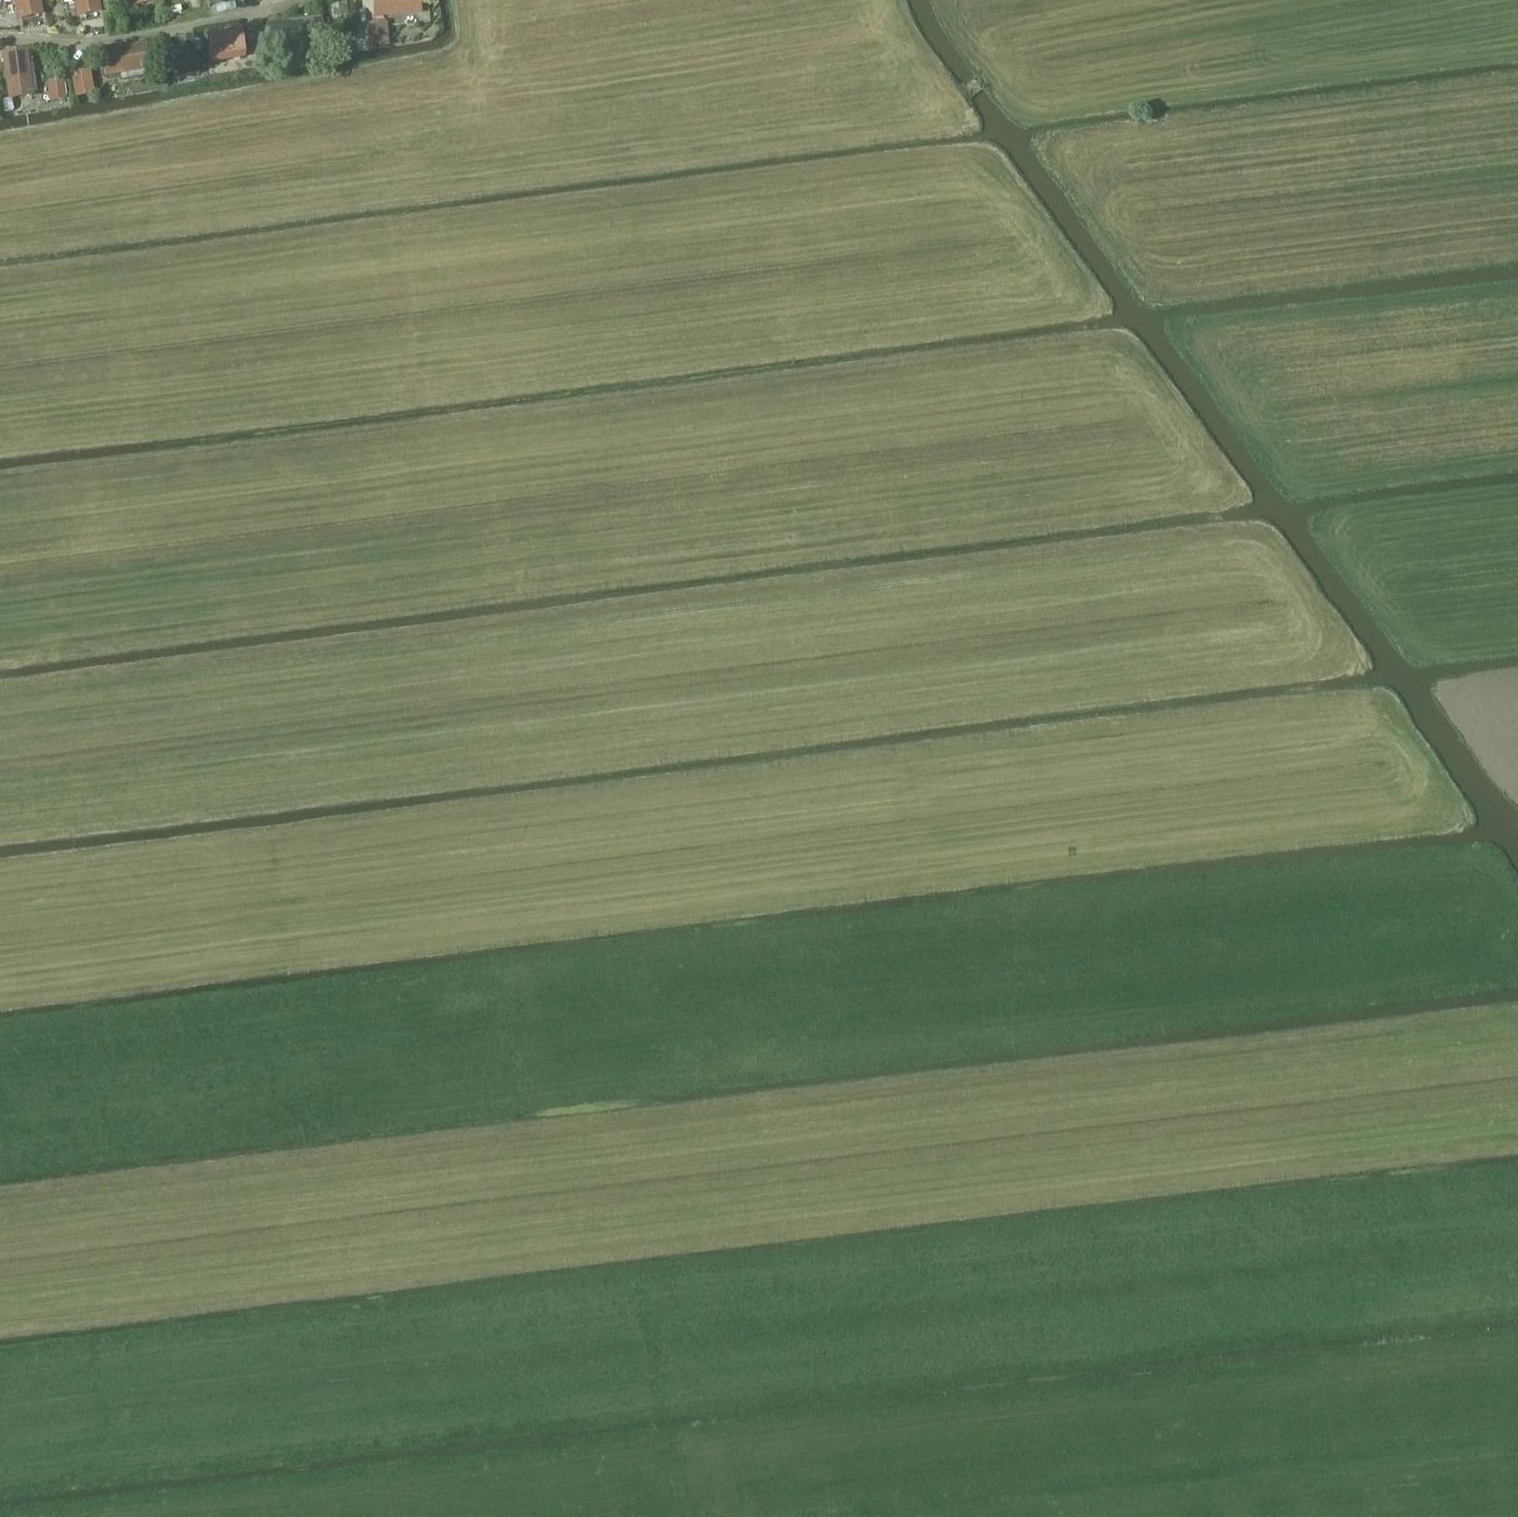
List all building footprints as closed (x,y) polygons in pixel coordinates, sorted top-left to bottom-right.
[(39,14),(37,0),(17,0),(21,18),(39,14)] [(98,11),(96,0),(76,0),(79,15),(98,11)] [(377,16),(418,13),(416,0),(375,0),(377,16)] [(336,22),(350,19),(347,5),(333,8),(336,22)] [(383,26),(368,27),(370,47),(370,49),(386,47),(385,44),(383,26)] [(240,29),(204,34),(209,64),(245,59),(240,30),(240,29)] [(193,37),(168,42),(174,80),(199,76),(195,51),(200,51),(199,42),(194,43),(193,37)] [(155,45),(145,47),(147,54),(156,53),(155,45)] [(107,74),(147,67),(144,48),(103,56),(107,74)] [(11,97),(29,94),(24,55),(6,57),(11,97)] [(87,73),(74,76),(78,97),(91,95),(87,73)] [(51,103),(63,100),(60,83),(47,85),(51,103)] [(3,113),(13,112),(12,100),(2,101),(3,113)]
